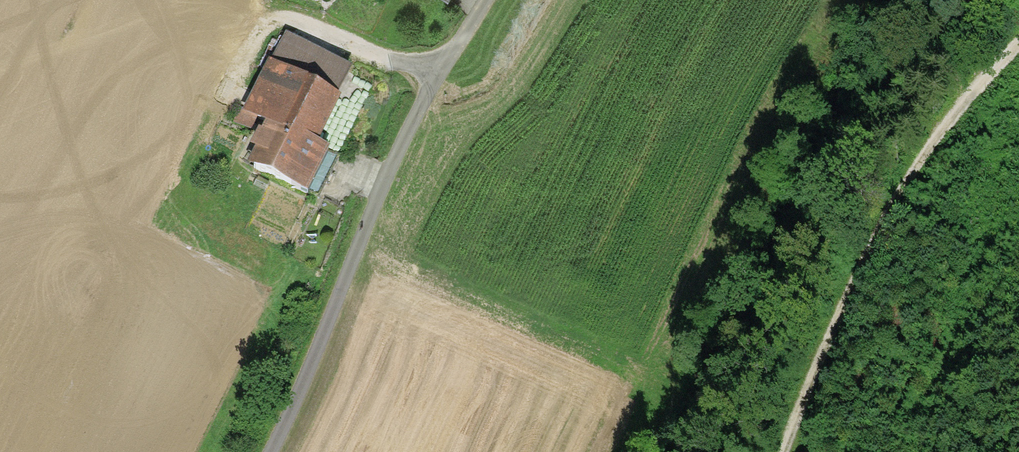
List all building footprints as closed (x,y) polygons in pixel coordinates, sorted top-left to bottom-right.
[(314,146),(352,70),(279,34),(240,112),(268,126),(250,162),(318,196),(338,158),(314,146)]
